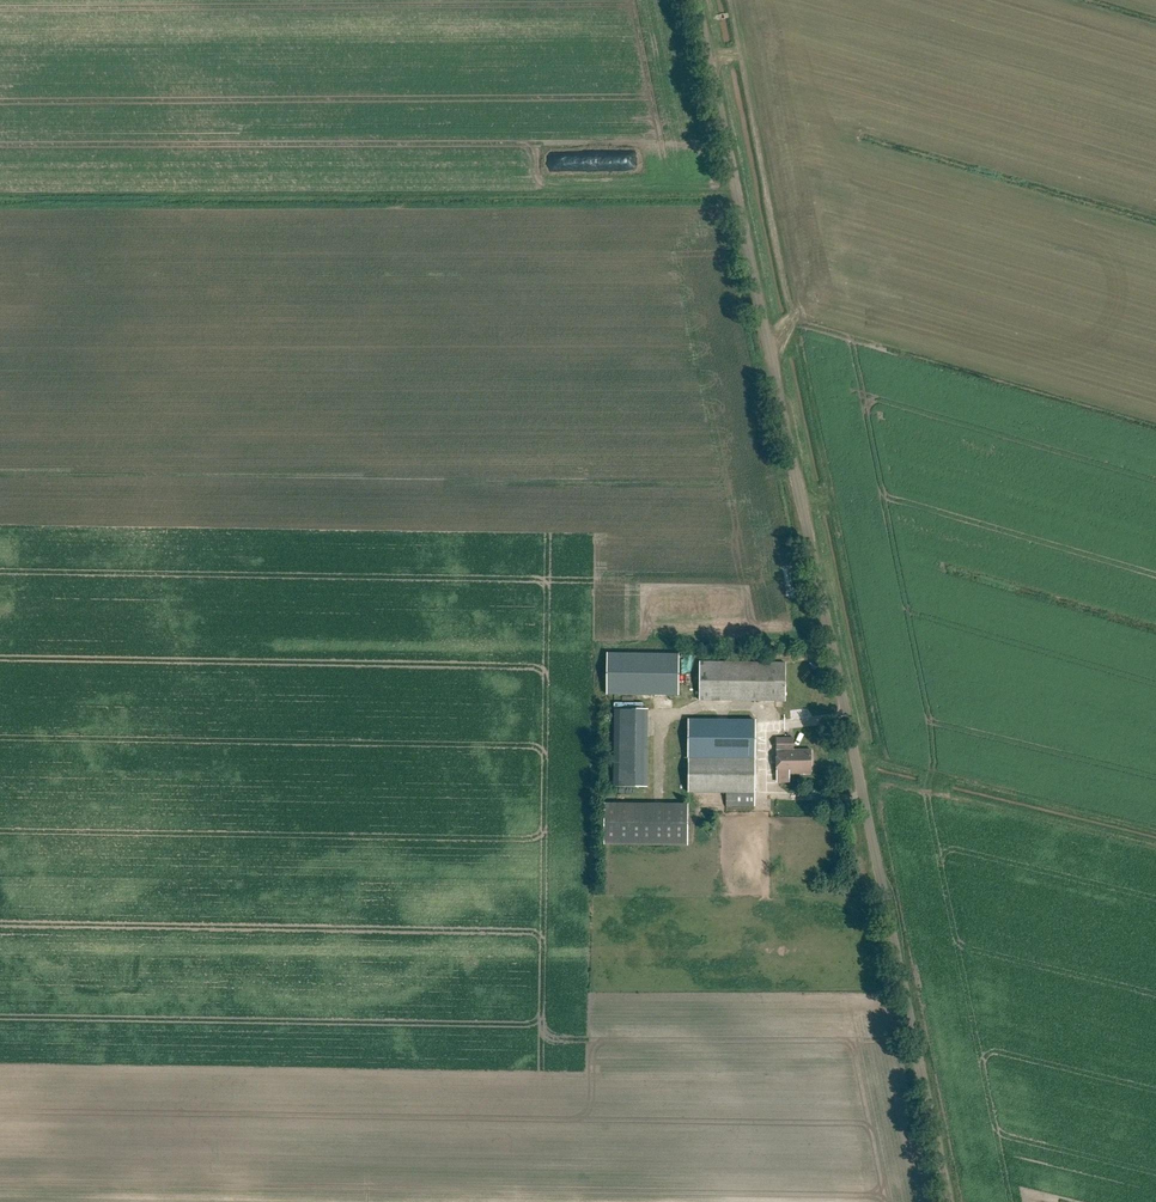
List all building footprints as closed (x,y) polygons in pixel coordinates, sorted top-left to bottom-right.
[(723,43),(730,42),(729,19),(722,20),(723,43)] [(678,655),(606,655),(606,695),(678,695),(678,655)] [(786,702),(786,663),(700,663),(699,702),(786,702)] [(645,787),(645,710),(614,710),(614,787),(645,787)] [(755,794),(756,721),(688,722),(688,758),(689,758),(689,794),(755,794)] [(790,775),(811,775),(811,750),(794,751),(794,739),(776,740),(777,751),(776,751),(776,776),(776,783),(790,783),(790,775)] [(604,845),(688,846),(688,805),(604,804),(604,845)]
